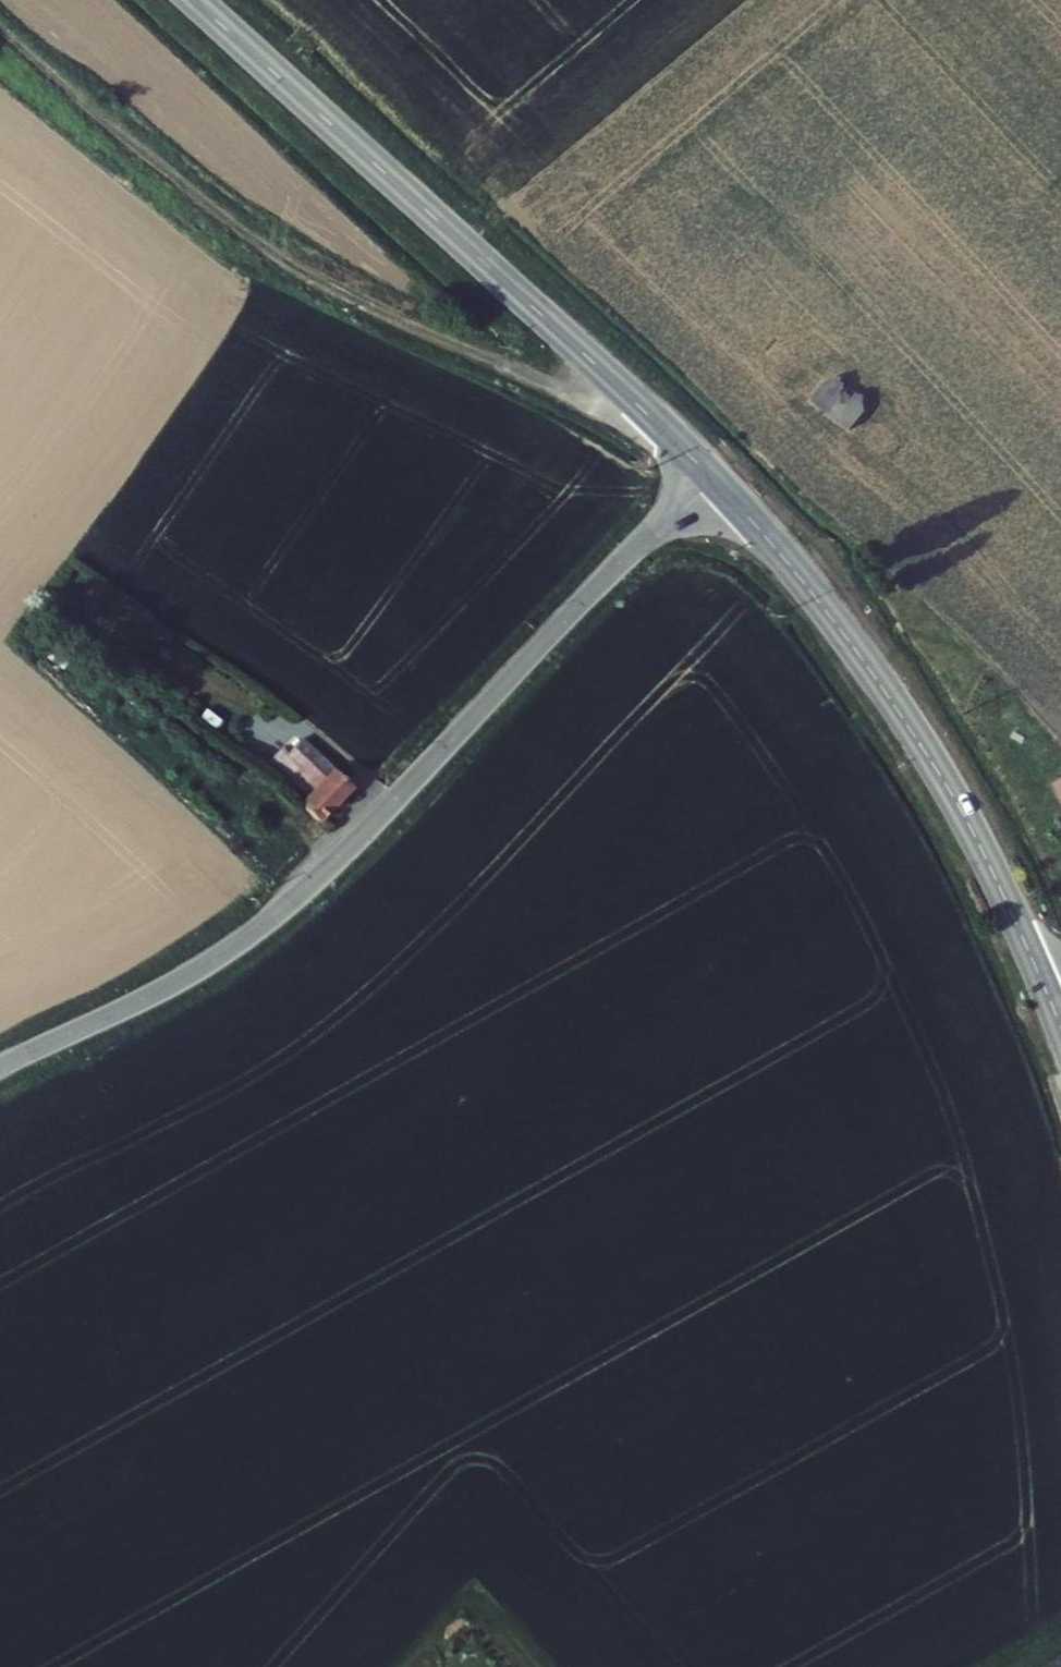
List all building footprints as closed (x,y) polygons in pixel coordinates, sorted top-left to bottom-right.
[(810,404),(846,432),(869,403),(832,375),(810,404)] [(313,830),(348,794),(296,745),(280,761),(302,783),(284,803),(313,830)]
